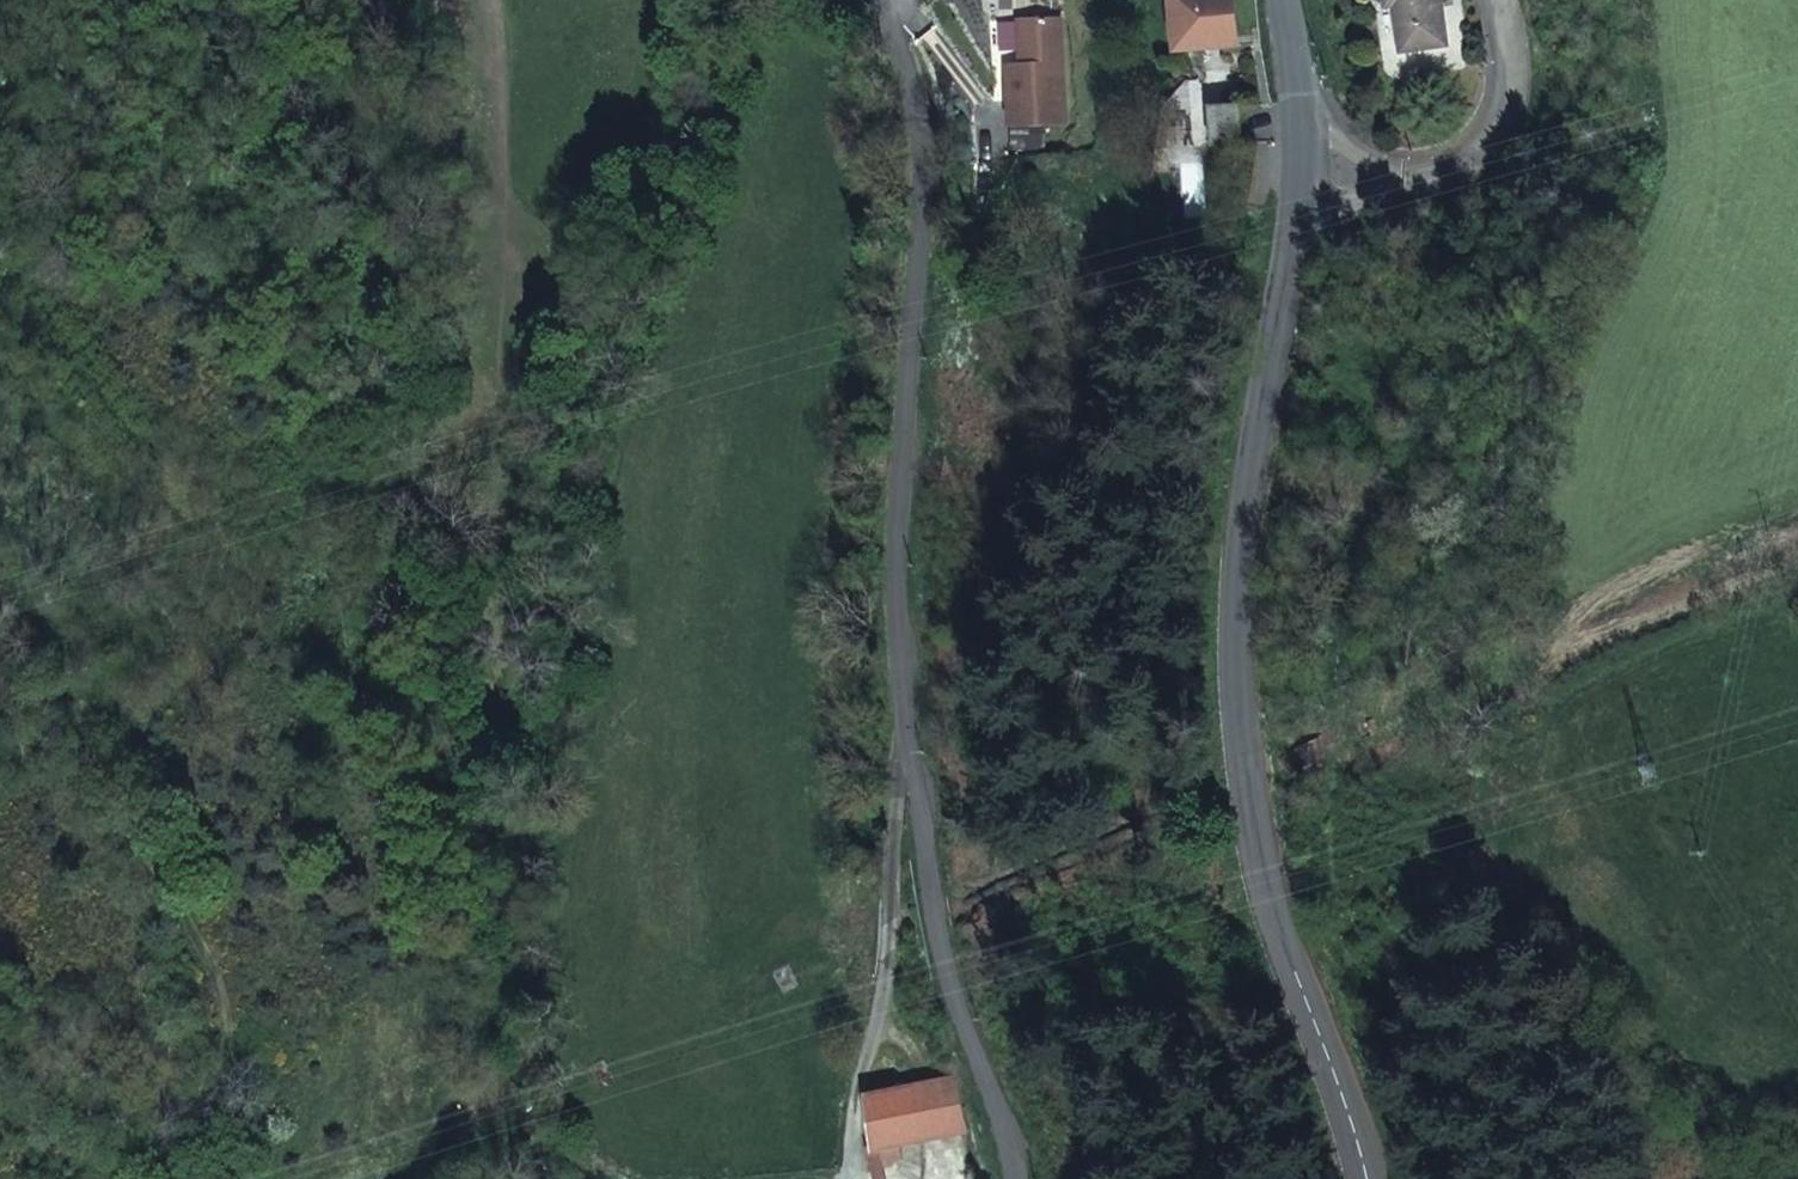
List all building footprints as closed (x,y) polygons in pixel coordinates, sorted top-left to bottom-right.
[(1179,53),(1240,47),(1235,0),(1175,0),(1179,53)] [(1403,37),(1448,31),(1443,0),(1399,0),(1403,37)] [(1032,59),(1014,60),(1016,121),(1071,119),(1067,13),(1026,15),(1027,47),(1032,52),(1032,59)] [(1211,144),(1242,142),(1238,108),(1209,109),(1211,144)] [(954,1078),(878,1103),(884,1166),(900,1161),(898,1149),(967,1123),(954,1078)]
